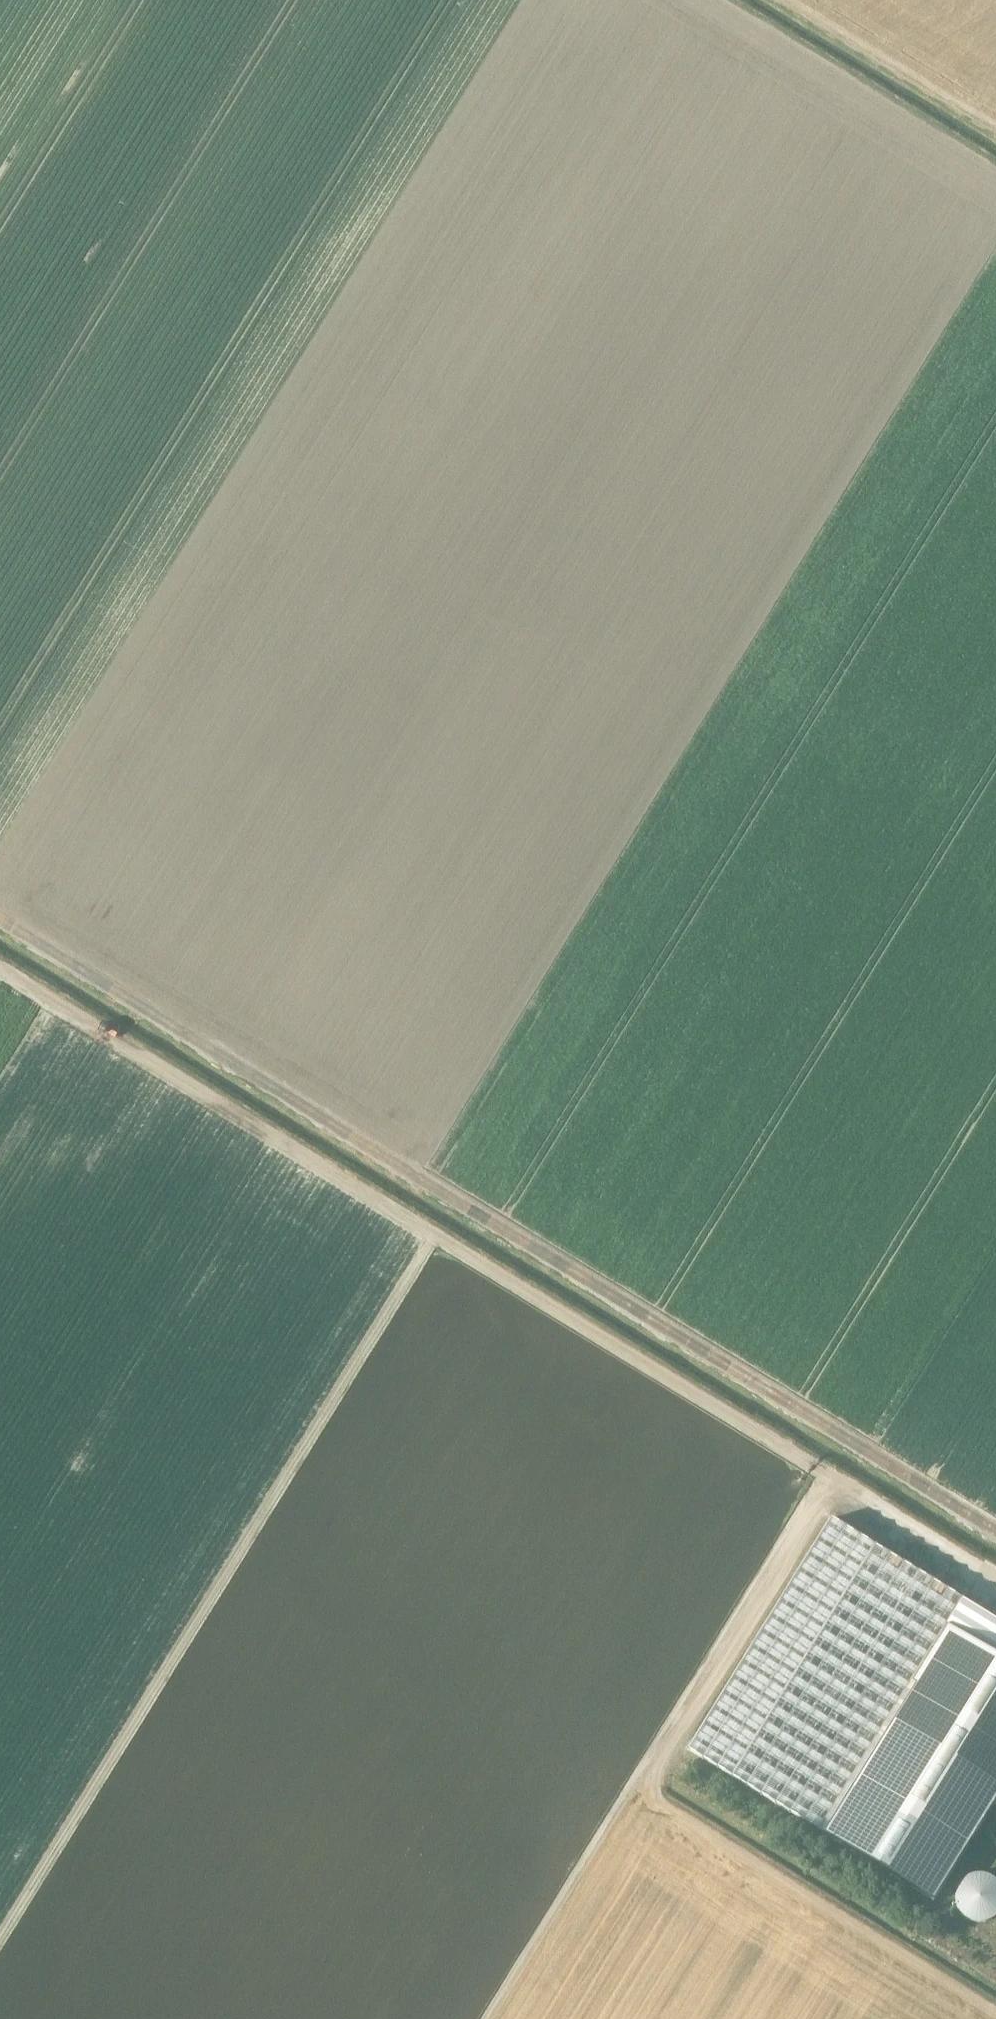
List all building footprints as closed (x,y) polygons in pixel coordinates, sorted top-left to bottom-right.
[(995,1807),(995,1621),(829,1519),(688,1749),(933,1899),(960,1855),(992,1804),(995,1807)] [(957,1887),(955,1894),(955,1902),(958,1909),(963,1915),(969,1919),(977,1921),(985,1921),(992,1918),(995,1914),(995,1880),(992,1876),(984,1873),(976,1873),(968,1875),(961,1880),(957,1887)]
